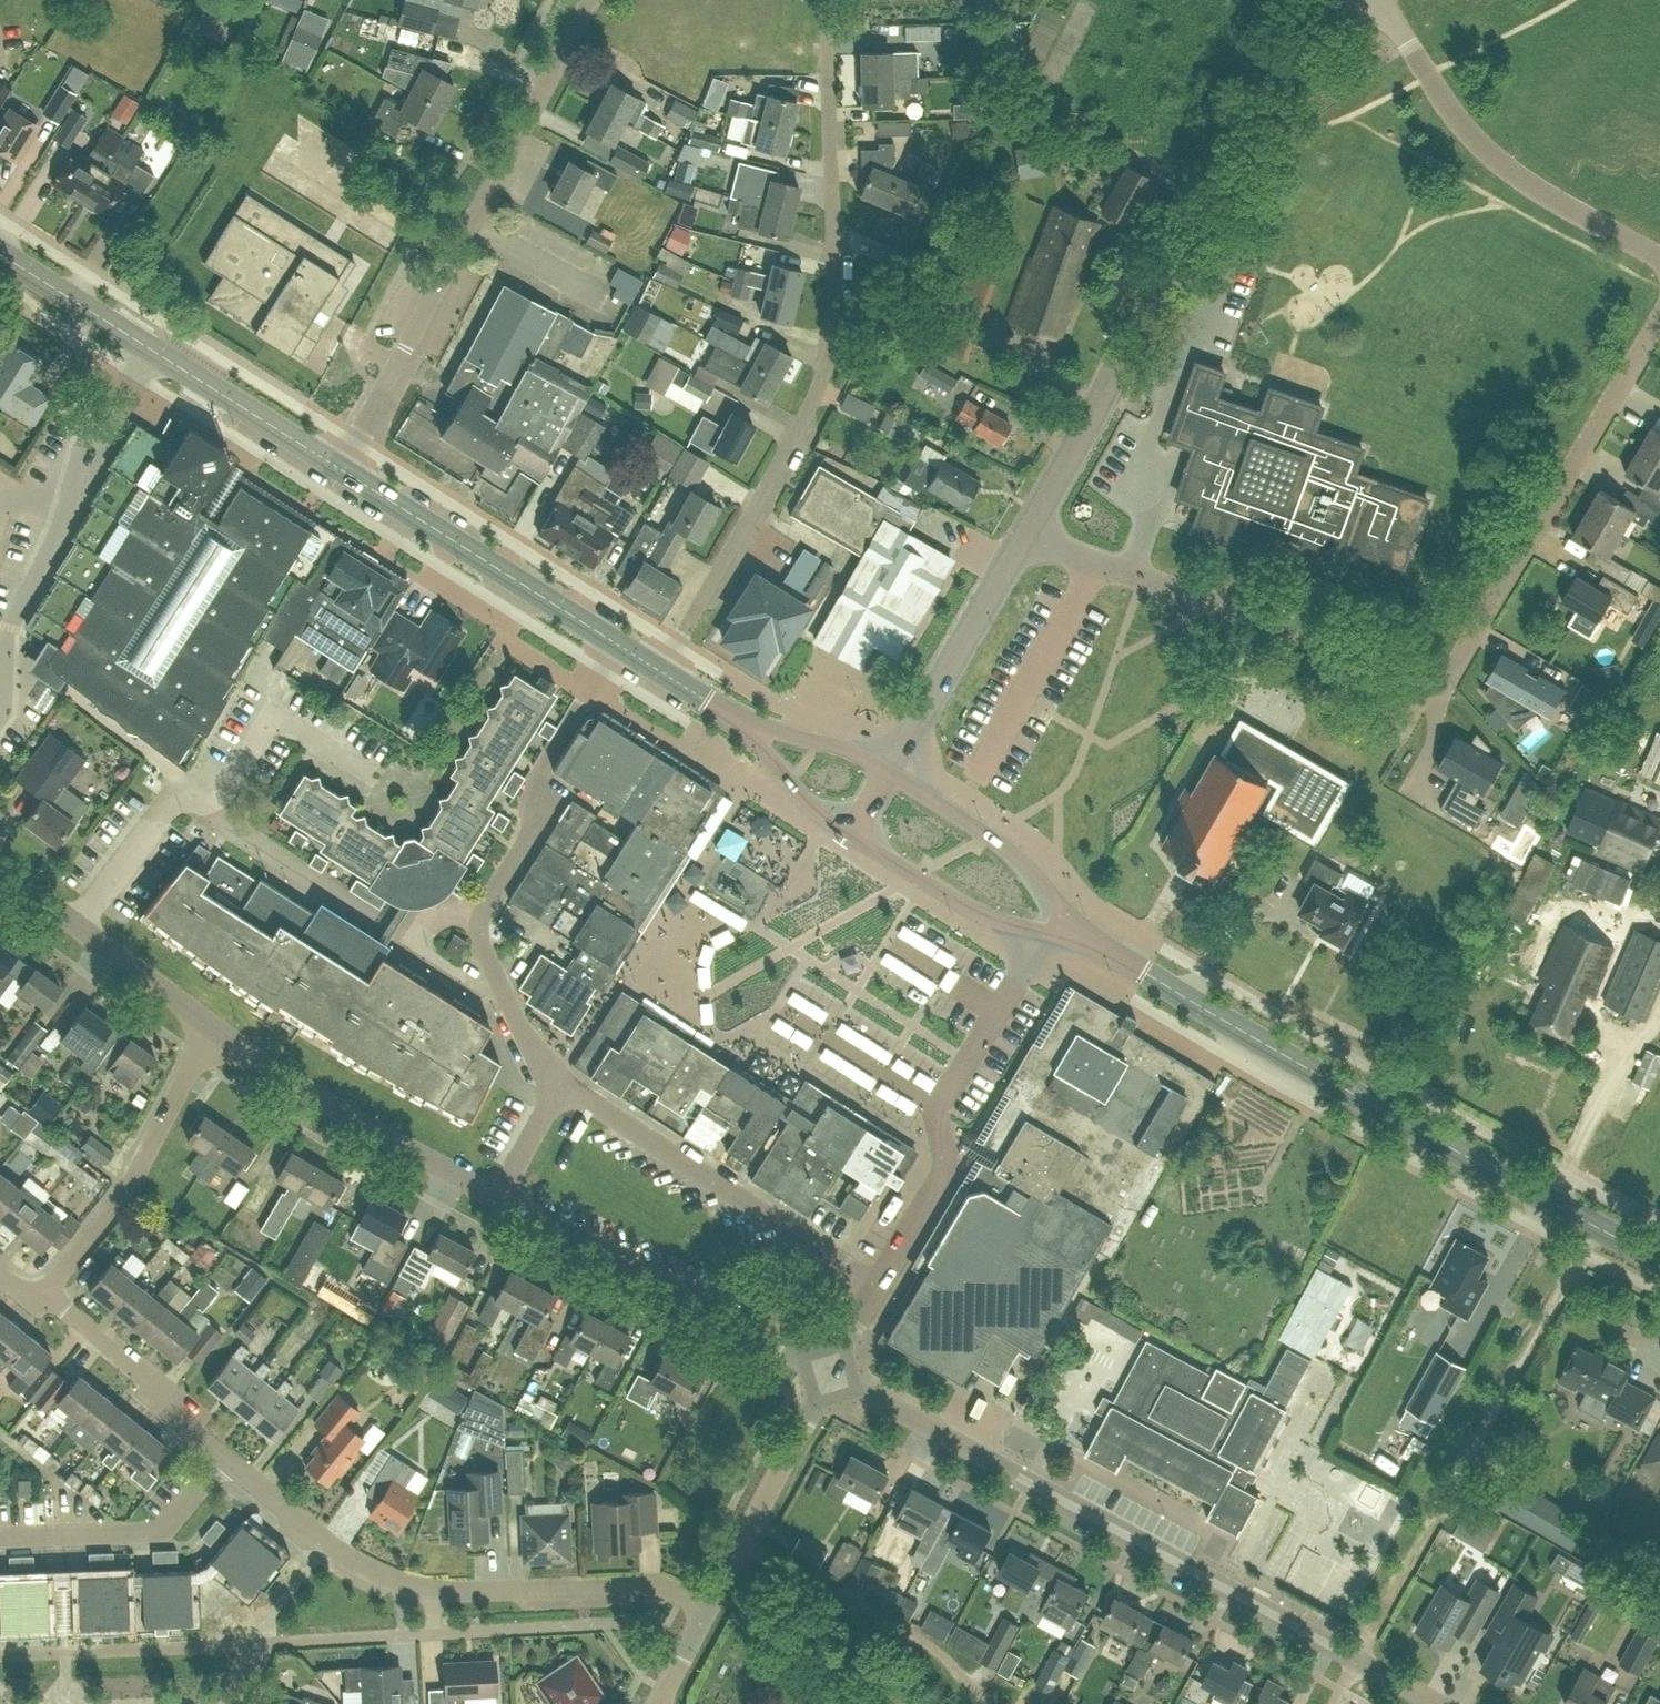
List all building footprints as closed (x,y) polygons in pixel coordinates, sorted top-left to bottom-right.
[(221,0),(208,0),(203,9),(226,22),(235,8),(221,0)] [(295,11),(300,0),(267,0),(295,11)] [(398,22),(431,31),(437,11),(459,17),(463,2),(475,6),(477,0),(404,0),(398,22)] [(1009,24),(975,25),(976,41),(1009,39),(1009,24)] [(923,26),(905,26),(905,41),(923,40),(923,26)] [(291,37),(282,58),(306,69),(315,48),(291,37)] [(390,48),(385,66),(411,73),(418,77),(410,92),(442,108),(454,86),(441,79),(449,63),(432,58),(390,48)] [(890,52),(861,53),(861,79),(890,79),(908,78),(917,78),(916,51),(890,52)] [(727,83),(712,77),(702,104),(717,110),(727,83)] [(890,79),(861,79),(862,106),(891,106),(891,97),(909,97),(909,93),(926,92),(925,78),(917,78),(908,78),(890,79)] [(10,89),(0,83),(0,104),(10,89)] [(636,97),(611,84),(598,107),(624,121),(655,138),(662,125),(639,112),(644,102),(636,98),(636,97)] [(749,118),(789,128),(796,102),(788,100),(792,87),(768,84),(765,95),(756,92),(749,118)] [(43,114),(56,122),(74,94),(61,85),(43,114)] [(384,98),(371,123),(395,135),(405,116),(430,130),(442,108),(410,92),(402,108),(384,98)] [(125,125),(139,103),(124,94),(111,115),(125,125)] [(673,99),(665,116),(687,127),(696,110),(673,99)] [(730,99),(726,114),(744,118),(747,103),(730,99)] [(962,113),(965,113),(985,112),(985,99),(962,100),(962,113)] [(611,144),(624,121),(598,107),(586,131),(611,144)] [(37,127),(10,111),(0,127),(0,150),(16,160),(37,127)] [(789,128),(749,118),(746,117),(740,142),(755,146),(755,147),(783,154),(789,128)] [(80,129),(66,120),(55,139),(68,147),(80,129)] [(704,123),(692,120),(688,128),(691,129),(688,142),(717,150),(720,137),(701,132),(704,123)] [(970,137),(968,120),(950,123),(953,140),(970,137)] [(106,159),(120,136),(106,127),(86,159),(73,151),(53,183),(80,200),(106,159)] [(143,151),(121,137),(120,136),(106,159),(80,200),(107,217),(127,187),(141,196),(154,175),(153,174),(151,178),(133,167),(143,151)] [(885,204),(896,177),(888,174),(894,161),(893,144),(878,144),(878,149),(860,150),(861,168),(870,170),(860,194),(885,204)] [(1035,161),(1050,159),(1048,145),(1014,150),(1018,177),(1037,174),(1035,161)] [(609,160),(641,177),(648,163),(617,146),(609,160)] [(616,175),(587,159),(582,169),(569,162),(551,196),(575,209),(590,181),(608,191),(616,175)] [(679,159),(674,179),(689,183),(694,163),(679,159)] [(896,177),(885,204),(909,214),(914,202),(924,206),(940,169),(922,162),(912,184),(896,177)] [(734,183),(730,197),(747,201),(764,206),(792,212),(798,187),(775,181),(777,173),(739,163),(734,183)] [(1127,227),(1153,180),(1125,164),(1099,211),(1127,227)] [(668,178),(664,190),(677,194),(681,181),(668,178)] [(246,193),(203,262),(223,275),(210,295),(257,325),(255,328),(291,351),(293,347),(306,355),(319,334),(316,332),(319,326),(322,328),(331,313),(329,312),(341,292),(338,290),(351,269),(317,247),(321,241),(273,210),(246,193)] [(747,201),(730,197),(729,200),(727,211),(742,215),(739,227),(758,231),(786,238),(792,212),(764,206),(747,201)] [(1033,257),(1080,273),(1098,223),(1053,206),(1033,257)] [(689,231),(675,224),(664,244),(679,251),(689,231)] [(615,249),(619,240),(598,230),(594,239),(615,249)] [(1007,321),(1028,328),(1025,335),(1035,339),(1038,332),(1059,340),(1083,275),(1080,273),(1033,257),(1030,257),(1007,321)] [(652,277),(675,288),(683,274),(660,263),(652,277)] [(767,290),(795,297),(801,271),(773,264),(767,290)] [(985,306),(996,277),(979,270),(967,266),(936,350),(965,361),(971,344),(970,343),(984,306),(985,306)] [(737,267),(733,282),(750,286),(754,272),(737,267)] [(729,295),(746,299),(750,286),(733,282),(729,295)] [(789,322),(795,297),(767,290),(761,315),(789,322)] [(649,344),(663,318),(640,306),(626,331),(649,344)] [(708,321),(733,332),(740,318),(715,306),(708,321)] [(898,337),(905,324),(888,316),(881,328),(898,337)] [(715,345),(778,379),(790,355),(765,342),(755,337),(750,346),(712,325),(704,339),(715,345)] [(18,348),(12,344),(0,363),(0,404),(9,409),(10,408),(34,423),(50,397),(26,382),(39,362),(33,358),(32,355),(31,354),(30,353),(27,351),(26,350),(23,349),(20,348),(18,348)] [(765,402),(778,379),(715,345),(703,367),(740,387),(740,389),(765,402)] [(949,392),(956,380),(925,362),(918,374),(949,392)] [(1263,414),(1240,406),(1216,398),(1225,373),(1198,364),(1181,415),(1205,423),(1179,497),(1204,505),(1195,530),(1270,556),(1279,532),(1353,557),(1356,549),(1404,566),(1428,499),(1354,474),(1363,449),(1314,432),(1322,408),(1272,390),(1263,414)] [(678,368),(670,382),(706,401),(713,387),(678,368)] [(648,392),(635,392),(634,408),(647,409),(648,392)] [(866,422),(874,407),(846,392),(838,408),(866,422)] [(598,418),(606,405),(590,396),(582,408),(598,418)] [(983,410),(971,403),(965,400),(954,418),(972,428),(999,444),(1010,425),(983,409),(983,410)] [(560,444),(578,456),(599,422),(581,411),(560,444)] [(897,437),(904,422),(885,412),(877,427),(897,437)] [(734,460),(753,425),(732,414),(724,428),(702,416),(689,441),(712,453),(714,450),(734,460)] [(236,487),(219,477),(228,463),(224,448),(188,425),(180,438),(164,428),(159,438),(138,424),(138,423),(137,422),(108,467),(111,469),(90,502),(93,505),(72,538),(75,541),(54,574),(57,577),(36,610),(39,612),(29,629),(30,630),(30,629),(55,645),(42,664),(62,679),(63,677),(185,769),(262,637),(281,649),(307,609),(300,605),(336,548),(338,544),(318,531),(315,535),(309,532),(311,529),(309,529),(309,530),(275,509),(276,508),(274,507),(274,508),(241,487),(242,486),(241,484),(240,483),(238,484),(236,487)] [(1653,426),(1639,450),(1659,462),(1659,430),(1653,426)] [(667,472),(682,448),(658,434),(642,457),(667,472)] [(669,475),(693,488),(707,463),(683,450),(669,475)] [(1639,450),(1626,473),(1645,485),(1639,496),(1659,508),(1659,462),(1639,450)] [(902,483),(923,494),(927,488),(963,509),(978,481),(941,460),(937,468),(917,457),(902,483)] [(872,643),(896,656),(951,560),(899,530),(907,516),(818,464),(789,514),(863,557),(815,640),(859,666),(872,643)] [(590,508),(605,485),(591,477),(591,476),(573,465),(562,484),(566,487),(558,501),(537,533),(565,550),(590,508)] [(590,508),(565,550),(592,567),(611,535),(617,539),(633,512),(615,501),(619,494),(605,485),(590,508)] [(1639,496),(1627,489),(1620,501),(1601,489),(1587,513),(1623,533),(1631,519),(1644,527),(1650,518),(1659,524),(1659,508),(1639,496)] [(637,533),(673,553),(685,533),(698,540),(717,506),(691,492),(674,522),(669,520),(662,533),(643,522),(637,533)] [(1609,556),(1623,533),(1587,513),(1574,536),(1593,548),(1586,559),(1625,582),(1632,570),(1609,556)] [(662,574),(673,553),(637,533),(622,559),(615,571),(630,580),(626,588),(658,607),(666,595),(674,599),(682,586),(674,582),(675,581),(662,574)] [(341,552),(336,548),(300,605),(307,609),(281,649),(284,650),(294,634),(329,656),(320,671),(338,682),(347,667),(353,671),(404,589),(343,550),(341,552)] [(809,604),(833,566),(824,560),(800,598),(809,604)] [(761,580),(726,633),(742,644),(735,656),(747,664),(747,667),(751,670),(755,668),(758,670),(760,667),(765,660),(775,643),(781,647),(807,608),(755,575),(752,580),(753,580),(755,577),(761,580)] [(1592,638),(1601,621),(1600,621),(1610,603),(1628,613),(1639,595),(1604,575),(1597,587),(1577,576),(1562,600),(1578,610),(1570,625),(1592,638)] [(1641,591),(1659,602),(1659,586),(1648,579),(1641,591)] [(1654,599),(1642,618),(1656,626),(1659,620),(1659,602),(1654,599)] [(463,631),(431,611),(418,630),(410,625),(411,622),(395,612),(372,647),(380,652),(369,668),(403,690),(410,679),(405,676),(414,663),(437,678),(453,653),(450,651),(463,631)] [(1503,653),(1492,674),(1488,680),(1492,683),(1486,693),(1517,729),(1539,710),(1549,716),(1565,689),(1540,675),(1538,679),(1526,671),(1528,668),(1503,653)] [(1622,680),(1619,662),(1595,667),(1599,685),(1622,680)] [(379,909),(386,898),(386,897),(392,887),(400,885),(401,886),(405,885),(431,879),(435,878),(443,876),(453,882),(464,890),(483,859),(472,852),(465,864),(460,861),(493,809),(486,805),(556,693),(551,690),(555,685),(539,675),(533,685),(513,673),(456,763),(449,774),(457,779),(418,840),(414,846),(406,848),(400,844),(350,813),(355,805),(303,773),(281,808),(276,805),(273,810),(278,813),(323,841),(318,849),(371,882),(368,886),(356,878),(350,887),(349,890),(379,909)] [(52,680),(37,701),(49,710),(65,689),(52,680)] [(351,683),(345,692),(354,698),(360,689),(351,683)] [(1584,684),(1570,708),(1585,717),(1599,693),(1584,684)] [(404,729),(419,739),(440,707),(425,698),(404,729)] [(591,979),(597,983),(719,792),(717,787),(700,776),(694,777),(693,778),(594,715),(586,716),(583,721),(552,769),(635,822),(624,840),(592,819),(595,815),(572,800),(508,899),(538,918),(538,919),(581,946),(567,969),(540,952),(518,987),(529,994),(525,1000),(567,1027),(581,1004),(577,1001),(591,979)] [(541,726),(552,733),(556,727),(545,720),(541,726)] [(549,740),(552,733),(541,726),(537,732),(549,740)] [(1282,750),(1244,728),(1227,756),(1228,757),(1226,760),(1216,754),(1194,793),(1186,788),(1178,803),(1185,807),(1163,845),(1181,856),(1179,860),(1195,870),(1198,866),(1216,876),(1238,838),(1246,843),(1254,828),(1246,824),(1269,785),(1267,784),(1269,780),(1278,786),(1263,813),(1315,843),(1350,782),(1349,781),(1347,784),(1284,747),(1282,750)] [(1659,780),(1659,733),(1658,732),(1641,771),(1659,780)] [(1458,778),(1441,808),(1475,827),(1485,809),(1476,803),(1482,792),(1484,794),(1503,761),(1489,753),(1492,748),(1478,733),(1477,734),(1471,743),(1457,735),(1438,767),(1458,778)] [(73,824),(88,805),(64,786),(84,759),(49,734),(16,779),(42,798),(24,822),(55,845),(71,823),(73,824)] [(1558,771),(1544,764),(1538,777),(1552,784),(1558,771)] [(525,777),(513,770),(506,783),(517,790),(525,777)] [(501,790),(512,797),(517,790),(506,783),(501,790)] [(1659,831),(1659,818),(1587,786),(1567,830),(1600,845),(1598,851),(1643,870),(1659,831)] [(494,818),(505,825),(509,819),(498,811),(494,818)] [(501,831),(505,825),(494,818),(490,824),(501,831)] [(1542,835),(1524,825),(1513,844),(1499,835),(1492,847),(1524,866),(1542,835)] [(294,844),(301,833),(295,829),(288,840),(294,844)] [(301,833),(294,844),(300,848),(307,837),(301,833)] [(259,1004),(263,998),(275,1006),(278,1002),(288,1009),(284,1015),(289,1019),(294,1022),(300,1025),(305,1029),(310,1032),(316,1035),(320,1029),(330,1035),(327,1039),(340,1047),(336,1053),(341,1056),(347,1060),(352,1063),(357,1066),(363,1069),(368,1072),(372,1066),(395,1079),(392,1085),(397,1088),(402,1091),(408,1094),(413,1097),(419,1100),(424,1103),(428,1097),(452,1109),(448,1115),(466,1125),(488,1080),(499,1059),(478,1046),(491,1025),(381,955),(377,962),(375,960),(367,956),(350,944),(354,937),(343,930),(338,937),(312,920),(316,913),(259,877),(258,880),(217,854),(205,873),(199,868),(210,850),(198,843),(185,860),(139,917),(155,929),(160,923),(181,939),(176,946),(181,949),(186,953),(191,957),(196,960),(201,964),(206,968),(211,962),(233,977),(228,983),(233,987),(239,990),(244,994),(249,997),(254,1001),(259,1004)] [(314,868),(321,856),(315,853),(308,864),(314,868)] [(321,856),(314,868),(320,872),(328,860),(321,856)] [(1344,944),(1367,901),(1337,885),(1343,873),(1315,858),(1304,879),(1315,885),(1301,911),(1318,921),(1314,928),(1344,944)] [(1624,902),(1634,881),(1600,866),(1590,887),(1624,902)] [(1519,894),(1509,914),(1524,922),(1534,902),(1519,894)] [(1594,998),(1607,968),(1605,967),(1612,951),(1563,929),(1540,981),(1547,984),(1531,1020),(1568,1037),(1587,994),(1594,998)] [(1659,989),(1659,940),(1643,933),(1634,954),(1628,951),(1606,1003),(1647,1020),(1659,989)] [(457,957),(466,941),(454,934),(445,950),(457,957)] [(24,962),(15,956),(16,954),(0,943),(0,991),(2,993),(13,977),(24,962)] [(13,977),(22,984),(16,992),(29,1002),(32,997),(46,1007),(60,987),(34,968),(33,969),(24,962),(13,977)] [(1021,1076),(1167,1163),(1210,1089),(1215,1082),(1129,1031),(1136,1020),(1125,1013),(1118,1025),(1069,996),(1021,1076)] [(784,1102),(641,1010),(623,998),(603,1028),(599,1025),(573,1064),(589,1075),(682,1134),(682,1135),(698,1110),(737,1134),(726,1151),(745,1163),(784,1102)] [(90,1073),(94,1067),(120,1033),(111,1027),(111,1026),(85,1006),(59,1041),(84,1060),(80,1065),(90,1073)] [(17,1066),(24,1057),(46,1029),(35,1020),(6,1058),(17,1066)] [(120,1033),(94,1067),(105,1075),(108,1070),(133,1089),(156,1059),(130,1039),(129,1040),(120,1033)] [(1659,1066),(1659,1055),(1647,1049),(1632,1082),(1650,1089),(1659,1066)] [(5,1081),(12,1072),(0,1062),(0,1078),(5,1081)] [(1118,1245),(1167,1163),(1021,1076),(992,1126),(1000,1156),(981,1188),(966,1192),(963,1197),(1084,1268),(1103,1236),(1118,1245)] [(42,1089),(27,1109),(46,1123),(61,1104),(42,1089)] [(902,1151),(807,1090),(800,1100),(796,1097),(784,1116),(789,1119),(750,1179),(807,1215),(839,1165),(857,1176),(838,1206),(858,1219),(883,1179),(895,1187),(902,1177),(890,1169),(902,1151)] [(31,1130),(37,1120),(23,1110),(10,1128),(24,1138),(31,1130)] [(203,1115),(193,1146),(250,1165),(261,1135),(203,1115)] [(46,1155),(53,1146),(60,1136),(37,1120),(31,1130),(24,1138),(46,1155)] [(103,1162),(111,1150),(90,1135),(82,1147),(103,1162)] [(46,1155),(68,1171),(75,1163),(53,1146),(46,1155)] [(339,1209),(355,1179),(314,1156),(307,1169),(289,1159),(282,1173),(294,1180),(289,1189),(274,1181),(259,1208),(273,1215),(268,1225),(287,1235),(292,1226),(302,1231),(311,1214),(302,1209),(311,1193),(339,1209)] [(97,1180),(75,1163),(68,1171),(91,1188),(97,1180)] [(19,1188),(0,1173),(0,1211),(19,1188)] [(40,1205),(19,1188),(0,1211),(0,1218),(18,1232),(40,1205)] [(374,1250),(364,1269),(385,1280),(404,1245),(393,1238),(405,1215),(371,1197),(359,1221),(350,1237),(374,1250)] [(1033,1353),(1084,1268),(963,1197),(926,1261),(931,1264),(926,1272),(925,1271),(885,1338),(960,1382),(969,1367),(997,1384),(1020,1346),(1033,1353)] [(40,1205),(18,1232),(40,1250),(49,1240),(59,1248),(79,1223),(69,1214),(62,1223),(49,1213),(55,1206),(46,1198),(40,1205)] [(158,1241),(172,1224),(154,1210),(140,1226),(158,1241)] [(414,1246),(398,1273),(423,1287),(431,1272),(456,1285),(462,1274),(474,1252),(439,1233),(428,1254),(414,1246)] [(182,1264),(189,1256),(166,1238),(159,1245),(182,1264)] [(1468,1317),(1483,1289),(1473,1284),(1488,1256),(1458,1239),(1433,1285),(1448,1293),(1442,1303),(1468,1317)] [(215,1254),(201,1242),(193,1251),(208,1263),(215,1254)] [(1327,1248),(1322,1257),(1336,1265),(1341,1255),(1327,1248)] [(111,1307),(132,1280),(120,1270),(127,1261),(117,1254),(88,1289),(111,1307)] [(252,1266),(239,1282),(254,1293),(267,1277),(252,1266)] [(1317,1267),(1279,1339),(1314,1358),(1352,1286),(1317,1267)] [(517,1311),(532,1283),(510,1271),(497,1296),(491,1293),(479,1317),(491,1324),(502,1303),(517,1311)] [(204,1279),(188,1298),(199,1306),(202,1309),(217,1289),(204,1279)] [(132,1325),(154,1297),(132,1280),(111,1307),(132,1325)] [(532,1283),(517,1311),(531,1319),(514,1350),(533,1360),(553,1321),(543,1316),(554,1295),(532,1283)] [(381,1309),(394,1317),(405,1296),(392,1289),(381,1309)] [(378,1307),(355,1293),(346,1309),(369,1323),(378,1307)] [(446,1343),(468,1303),(456,1296),(434,1336),(446,1343)] [(176,1315),(175,1314),(154,1297),(132,1325),(154,1342),(176,1315)] [(1069,1316),(1086,1325),(1096,1306),(1079,1297),(1069,1316)] [(199,1306),(188,1298),(175,1314),(176,1315),(154,1342),(175,1360),(183,1350),(197,1362),(221,1333),(206,1320),(196,1332),(185,1323),(199,1306)] [(592,1352),(607,1323),(585,1312),(572,1337),(566,1334),(553,1358),(566,1364),(577,1344),(592,1352)] [(28,1335),(7,1317),(0,1326),(0,1356),(0,1357),(0,1371),(7,1362),(28,1335)] [(475,1327),(465,1322),(440,1369),(474,1388),(492,1355),(483,1350),(472,1370),(456,1362),(475,1327)] [(247,1344),(255,1334),(241,1323),(233,1332),(247,1344)] [(607,1323),(592,1352),(606,1360),(595,1381),(608,1388),(622,1363),(616,1360),(629,1335),(607,1323)] [(34,1401),(56,1373),(43,1362),(50,1352),(28,1335),(7,1362),(19,1372),(13,1380),(8,1385),(18,1393),(20,1391),(34,1401)] [(1106,1416),(1086,1453),(1086,1454),(1118,1471),(1126,1456),(1215,1503),(1207,1518),(1240,1535),(1260,1496),(1245,1488),(1287,1408),(1262,1395),(1255,1391),(1257,1387),(1264,1391),(1262,1394),(1286,1407),(1311,1361),(1287,1348),(1267,1385),(1254,1378),(1251,1376),(1250,1378),(1247,1382),(1217,1366),(1212,1376),(1149,1342),(1116,1402),(1104,1396),(1097,1410),(1106,1416)] [(228,1402),(253,1372),(240,1361),(249,1350),(241,1343),(206,1385),(228,1402)] [(1603,1358),(1578,1346),(1560,1382),(1575,1390),(1577,1386),(1611,1403),(1607,1411),(1639,1428),(1656,1397),(1624,1380),(1631,1367),(1606,1354),(1603,1358)] [(686,1402),(701,1374),(664,1354),(650,1381),(638,1374),(627,1395),(647,1406),(658,1386),(686,1402)] [(1436,1422),(1464,1372),(1437,1357),(1409,1407),(1436,1422)] [(250,1420),(275,1389),(261,1379),(271,1367),(262,1360),(253,1372),(228,1402),(250,1420)] [(332,1383),(343,1370),(331,1360),(320,1373),(332,1383)] [(78,1420),(100,1393),(78,1375),(70,1384),(56,1373),(34,1401),(48,1413),(57,1402),(69,1412),(58,1425),(68,1433),(79,1420),(78,1420)] [(428,1393),(442,1402),(452,1386),(437,1377),(428,1393)] [(275,1389),(250,1420),(272,1439),(297,1408),(283,1396),(292,1385),(284,1378),(275,1389)] [(100,1437),(122,1410),(100,1393),(78,1420),(79,1420),(90,1430),(80,1443),(89,1451),(100,1437)] [(350,1454),(363,1438),(347,1425),(358,1412),(337,1394),(314,1423),(328,1434),(322,1441),(321,1440),(311,1452),(314,1454),(305,1465),(327,1483),(339,1468),(342,1470),(353,1456),(350,1454)] [(495,1426),(502,1407),(471,1395),(463,1414),(495,1426)] [(520,1397),(514,1408),(529,1417),(535,1406),(520,1397)] [(537,1405),(530,1417),(550,1428),(556,1416),(537,1405)] [(121,1454),(143,1427),(122,1410),(100,1437),(115,1449),(111,1455),(107,1452),(101,1460),(111,1468),(122,1455),(121,1454)] [(523,1421),(509,1421),(509,1435),(523,1435),(523,1421)] [(576,1423),(568,1437),(585,1446),(592,1432),(576,1423)] [(121,1454),(122,1455),(136,1466),(129,1475),(146,1489),(156,1477),(146,1469),(165,1445),(143,1427),(121,1454)] [(1659,1475),(1659,1434),(1657,1433),(1640,1465),(1659,1475)] [(32,1453),(39,1445),(28,1436),(21,1445),(32,1453)] [(507,1494),(524,1493),(523,1449),(505,1450),(507,1494)] [(568,1467),(574,1461),(573,1454),(567,1449),(560,1450),(555,1456),(556,1462),(562,1467),(568,1467)] [(397,1532),(410,1512),(406,1510),(416,1495),(403,1487),(415,1469),(390,1453),(365,1492),(378,1501),(369,1514),(397,1532)] [(54,1471),(61,1463),(50,1454),(43,1462),(54,1471)] [(889,1475),(854,1456),(844,1474),(838,1470),(826,1492),(841,1501),(851,1485),(876,1499),(889,1475)] [(75,1488),(82,1480),(72,1471),(65,1480),(75,1488)] [(450,1541),(486,1540),(484,1511),(499,1510),(497,1471),(467,1472),(468,1487),(448,1488),(450,1541)] [(18,1495),(29,1495),(29,1479),(18,1479),(18,1495)] [(1517,1479),(1501,1506),(1574,1548),(1586,1528),(1569,1518),(1573,1511),(1517,1479)] [(97,1506),(104,1497),(93,1489),(86,1497),(97,1506)] [(925,1538),(926,1536),(936,1541),(944,1527),(952,1511),(942,1505),(943,1504),(914,1489),(896,1522),(923,1536),(925,1538)] [(616,1549),(630,1548),(638,1548),(637,1529),(654,1529),(654,1522),(653,1491),(618,1493),(619,1501),(592,1502),(594,1550),(597,1550),(598,1557),(616,1556),(616,1549)] [(1470,1504),(1459,1523),(1491,1541),(1502,1522),(1470,1504)] [(963,1515),(962,1516),(952,1511),(944,1527),(936,1541),(947,1547),(949,1542),(962,1549),(959,1553),(975,1562),(992,1530),(963,1515)] [(531,1560),(568,1558),(566,1514),(522,1516),(523,1553),(531,1560)] [(289,1552),(246,1516),(204,1567),(197,1570),(68,1575),(68,1579),(54,1579),(54,1576),(0,1578),(0,1634),(10,1634),(10,1629),(37,1627),(37,1633),(56,1632),(56,1630),(70,1629),(70,1631),(90,1631),(90,1625),(116,1624),(116,1629),(154,1628),(153,1623),(180,1622),(180,1627),(200,1626),(199,1617),(220,1616),(227,1613),(240,1597),(247,1602),(260,1588),(255,1584),(273,1564),(277,1567),(289,1552)] [(224,1526),(216,1518),(208,1528),(216,1535),(224,1526)] [(200,1537),(209,1545),(216,1535),(208,1528),(200,1537)] [(925,1538),(923,1536),(917,1548),(929,1555),(936,1541),(926,1536),(925,1538)] [(821,1566),(828,1552),(801,1538),(794,1551),(821,1566)] [(846,1579),(861,1552),(842,1541),(827,1568),(846,1579)] [(176,1549),(152,1550),(152,1561),(177,1560),(176,1549)] [(1027,1614),(1054,1566),(1032,1555),(1029,1561),(1011,1551),(1000,1573),(1015,1581),(1002,1604),(1027,1617),(1028,1614),(1027,1614)] [(1551,1565),(1564,1573),(1572,1559),(1559,1551),(1551,1565)] [(88,1553),(88,1564),(101,1564),(100,1552),(88,1553)] [(113,1563),(113,1552),(100,1552),(101,1564),(113,1563)] [(33,1566),(33,1555),(21,1556),(21,1567),(33,1566)] [(8,1556),(9,1567),(21,1567),(21,1556),(8,1556)] [(863,1556),(849,1581),(849,1582),(861,1589),(898,1609),(905,1596),(876,1580),(883,1567),(863,1556)] [(1027,1614),(1028,1614),(1040,1620),(1044,1612),(1071,1626),(1089,1593),(1072,1584),(1075,1578),(1054,1566),(1027,1614)] [(1481,1624),(1500,1591),(1478,1579),(1467,1599),(1443,1585),(1417,1629),(1449,1648),(1467,1616),(1481,1624)] [(1521,1682),(1549,1633),(1525,1619),(1538,1597),(1515,1583),(1498,1613),(1509,1620),(1482,1667),(1504,1680),(1507,1674),(1521,1682)] [(1128,1668),(1154,1620),(1144,1614),(1145,1613),(1116,1598),(1105,1619),(1119,1627),(1117,1632),(1131,1640),(1130,1640),(1140,1646),(1128,1668)] [(1581,1643),(1601,1607),(1590,1602),(1571,1638),(1581,1643)] [(923,1623),(921,1627),(945,1641),(947,1636),(955,1622),(931,1609),(923,1623)] [(996,1669),(1019,1626),(1003,1617),(980,1661),(985,1663),(996,1669)] [(1154,1620),(1128,1668),(1143,1676),(1156,1654),(1164,1658),(1167,1653),(1182,1661),(1194,1639),(1165,1624),(1164,1625),(1154,1620)] [(1640,1675),(1659,1639),(1638,1627),(1619,1663),(1640,1675)] [(972,1633),(962,1651),(978,1659),(988,1642),(972,1633)] [(1079,1678),(1096,1645),(1081,1638),(1064,1670),(1079,1678)] [(1051,1691),(1070,1656),(1055,1648),(1036,1683),(1051,1691)] [(1010,1649),(1001,1665),(998,1671),(1010,1677),(1013,1672),(1022,1656),(1010,1649)] [(552,1703),(586,1703),(601,1694),(575,1655),(537,1681),(541,1687),(537,1689),(547,1703),(548,1703),(551,1702),(552,1703)] [(454,1696),(496,1694),(494,1660),(443,1662),(444,1689),(428,1689),(429,1703),(454,1703),(454,1696)] [(1253,1683),(1243,1678),(1248,1669),(1234,1661),(1230,1669),(1215,1661),(1204,1683),(1218,1691),(1216,1696),(1230,1703),(1229,1703),(1230,1703),(1242,1703),(1253,1683)] [(399,1665),(358,1667),(344,1668),(345,1690),(362,1690),(362,1701),(359,1701),(357,1703),(396,1703),(400,1703),(415,1703),(414,1695),(401,1696),(399,1665)] [(1608,1701),(1608,1700),(1616,1686),(1601,1677),(1601,1676),(1585,1667),(1565,1703),(1566,1703),(1607,1703),(1608,1701)] [(1242,1703),(1292,1703),(1293,1703),(1278,1695),(1282,1687),(1268,1680),(1263,1689),(1253,1683),(1242,1703)] [(302,1695),(300,1703),(327,1703),(302,1695)]
